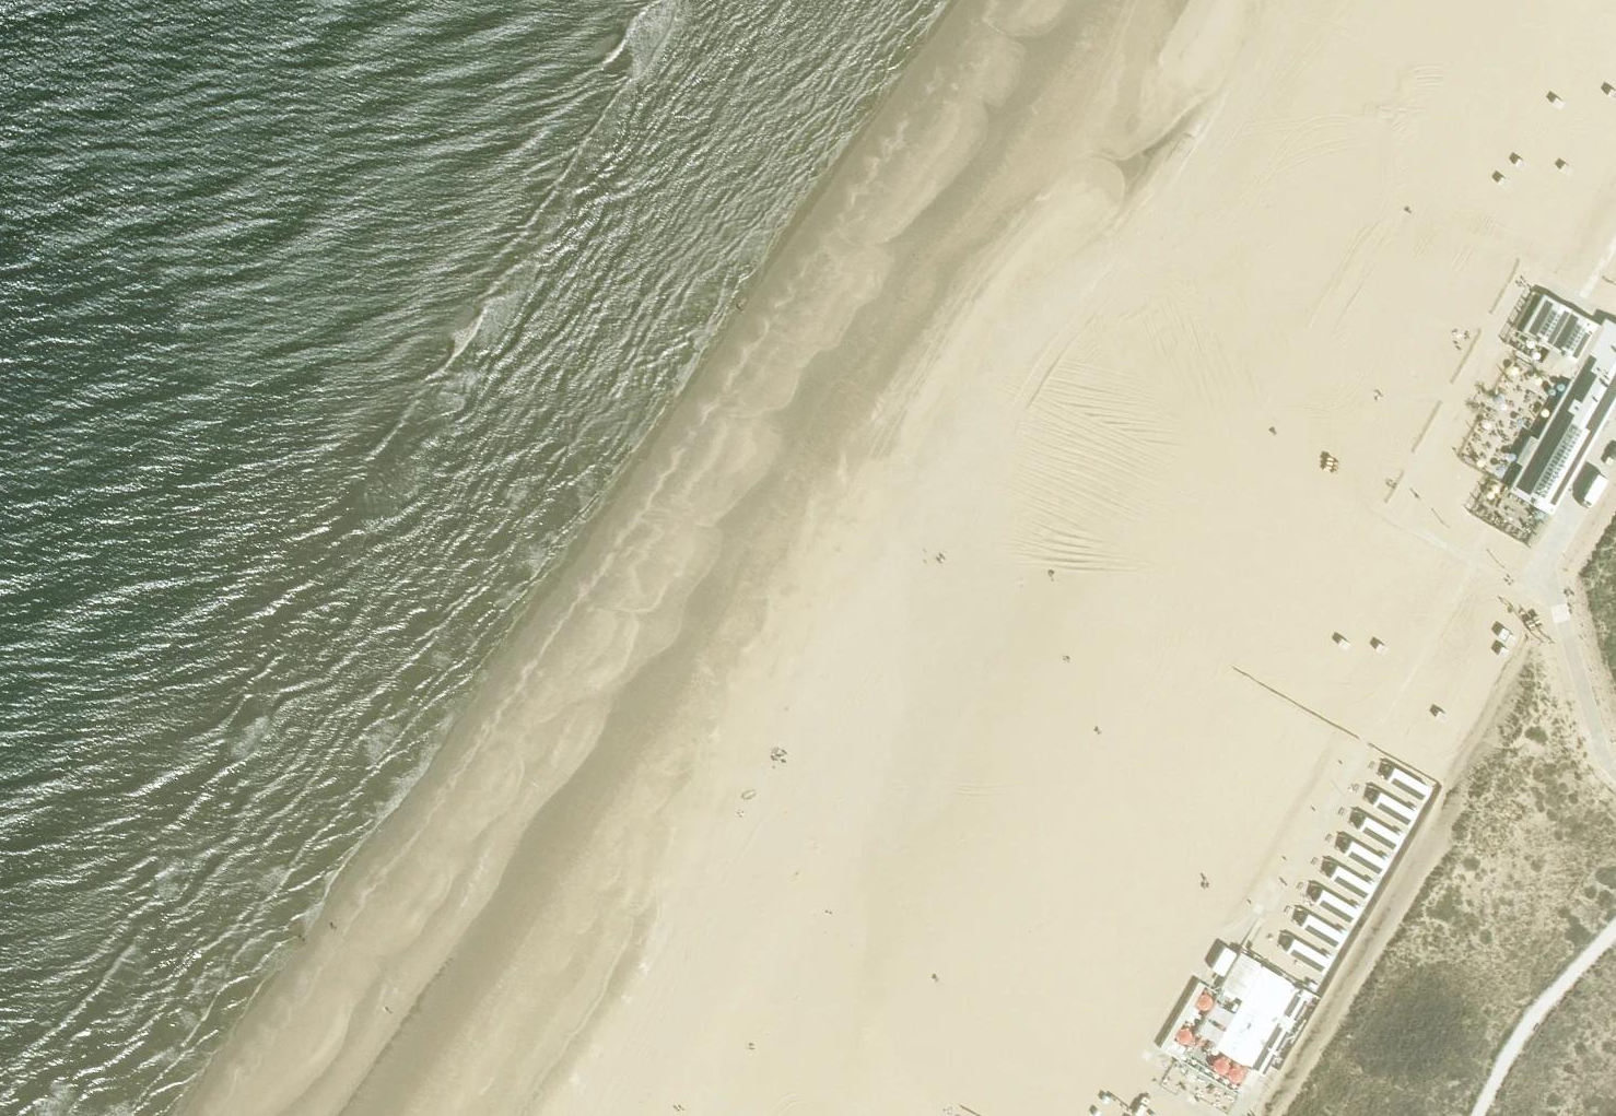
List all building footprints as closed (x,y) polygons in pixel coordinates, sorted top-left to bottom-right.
[(1507,488),(1510,490),(1511,488),(1527,497),(1526,499),(1530,501),(1530,499),(1546,508),(1545,509),(1546,510),(1549,511),(1550,508),(1549,507),(1615,388),(1615,327),(1603,319),(1599,327),(1544,296),(1545,295),(1541,293),(1540,294),(1539,296),(1541,297),(1523,328),(1522,327),(1520,331),(1523,333),(1524,331),(1533,336),(1532,338),(1536,340),(1537,338),(1558,350),(1557,351),(1561,354),(1561,352),(1579,362),(1569,380),(1545,423),(1536,440),(1528,436),(1515,459),(1523,463),(1512,483),(1510,485),(1509,484),(1508,487),(1507,488)] [(1386,782),(1380,792),(1418,814),(1424,803),(1386,782)] [(1372,806),(1366,817),(1404,839),(1410,828),(1372,806)] [(1359,833),(1353,843),(1391,865),(1397,854),(1359,833)] [(1344,856),(1338,866),(1376,888),(1382,877),(1344,856)] [(1330,880),(1323,891),(1361,913),(1367,902),(1330,880)] [(1316,904),(1310,914),(1348,936),(1354,926),(1316,904)] [(1296,954),(1268,938),(1228,1009),(1239,1015),(1214,1060),(1253,1081),(1301,996),(1280,983),(1296,954)]
